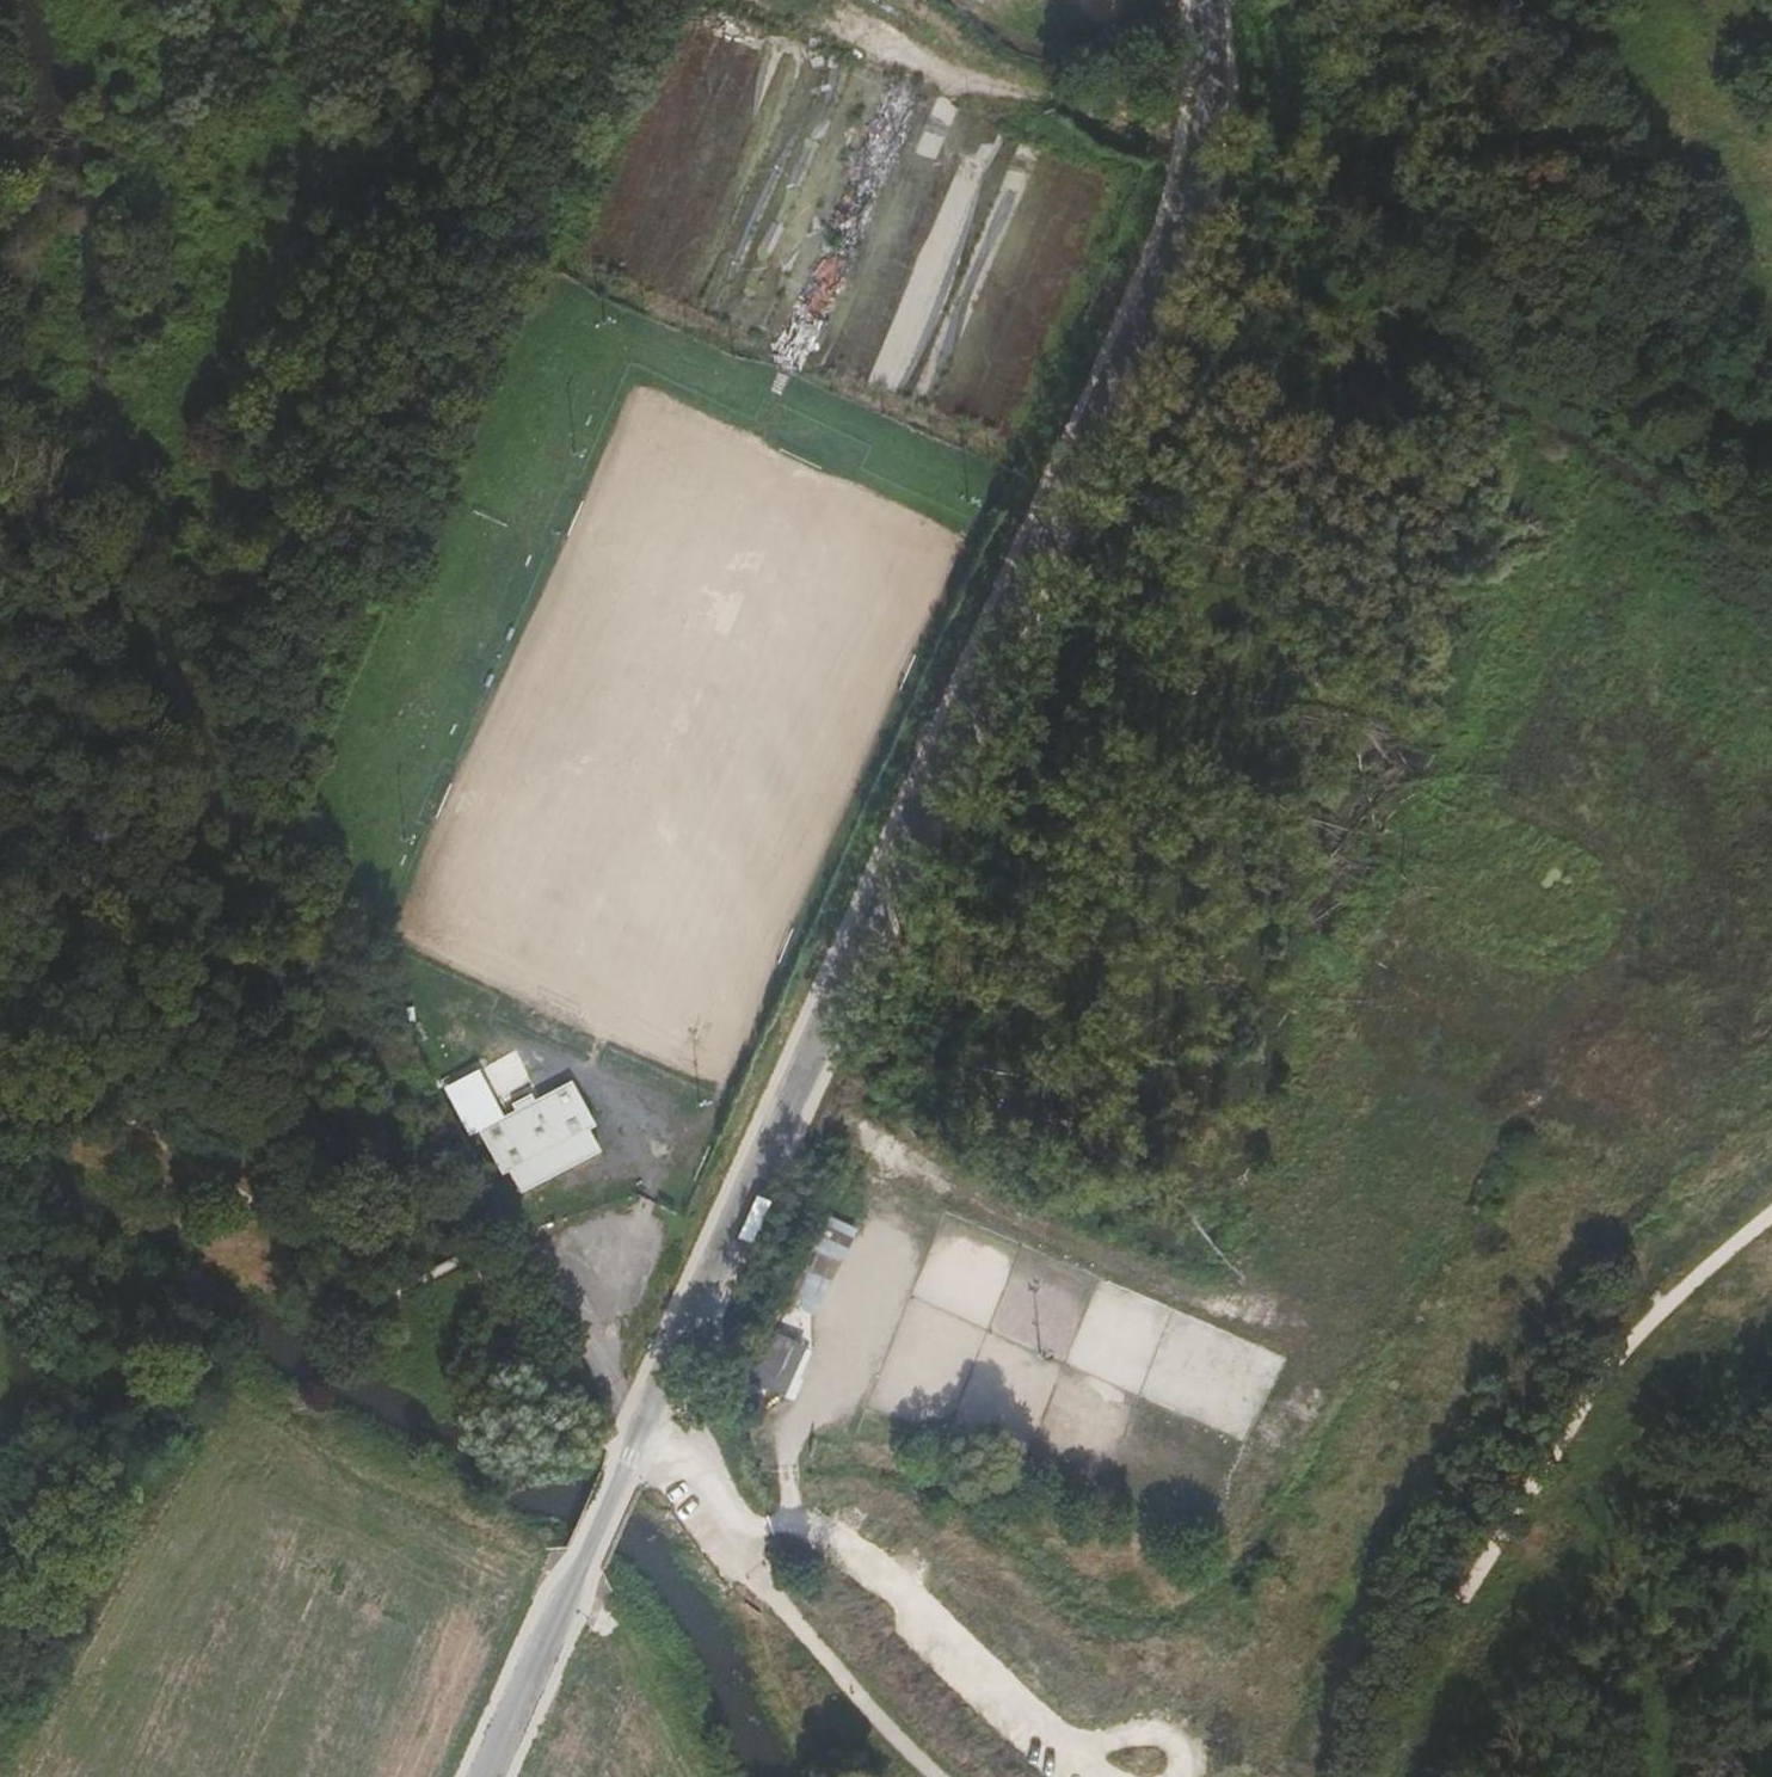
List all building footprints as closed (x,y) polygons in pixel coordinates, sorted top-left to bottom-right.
[(447,1074),(463,1127),(515,1112),(508,1089),(531,1082),(522,1052),(447,1074)] [(603,1129),(582,1085),(485,1130),(507,1176),(516,1173),(525,1191),(544,1182),(550,1176),(551,1169),(548,1163),(567,1155),(569,1158),(574,1162),(580,1163),(587,1163),(608,1152),(599,1131),(603,1129)] [(841,1261),(855,1231),(830,1220),(818,1249),(841,1261)] [(828,1283),(802,1272),(786,1304),(812,1316),(828,1283)] [(802,1346),(764,1329),(741,1379),(778,1396),(802,1346)]
